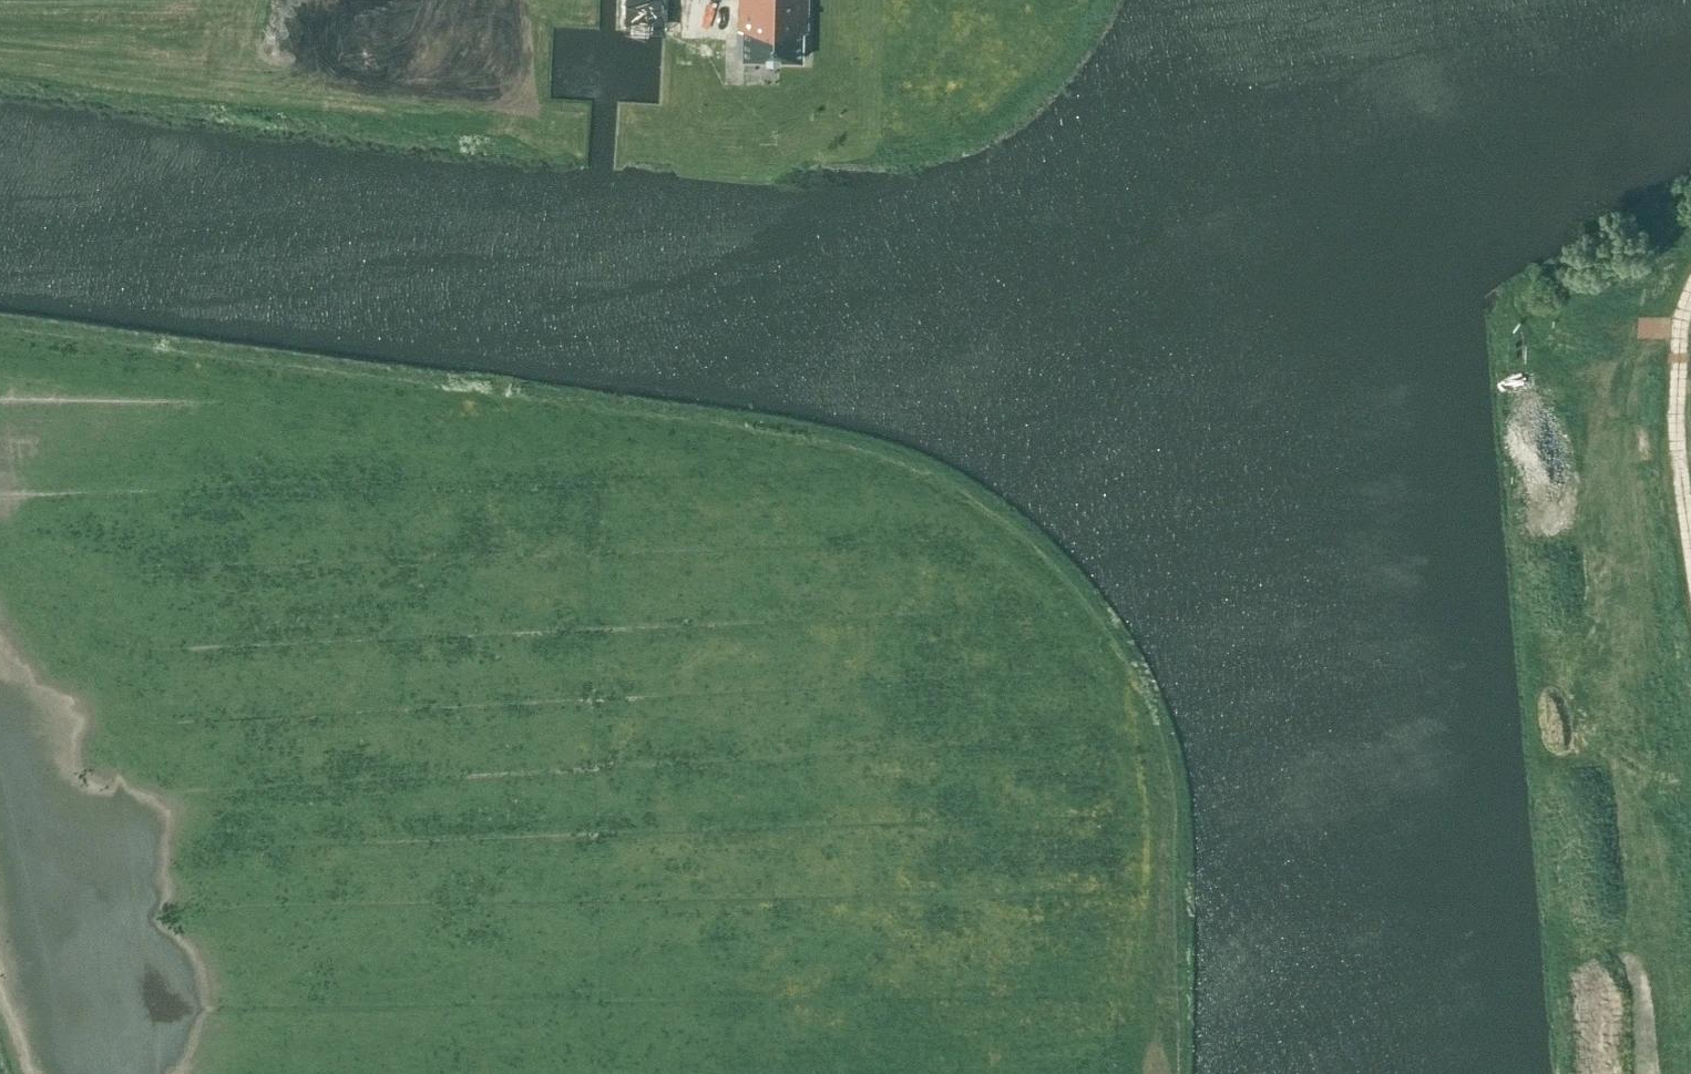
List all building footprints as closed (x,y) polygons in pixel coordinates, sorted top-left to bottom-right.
[(623,30),(664,31),(665,0),(624,0),(623,30)] [(809,26),(809,0),(741,0),(740,24),(745,24),(744,53),(803,55),(804,26),(809,26)] [(1511,384),(1511,365),(1500,364),(1500,384),(1511,384)]
